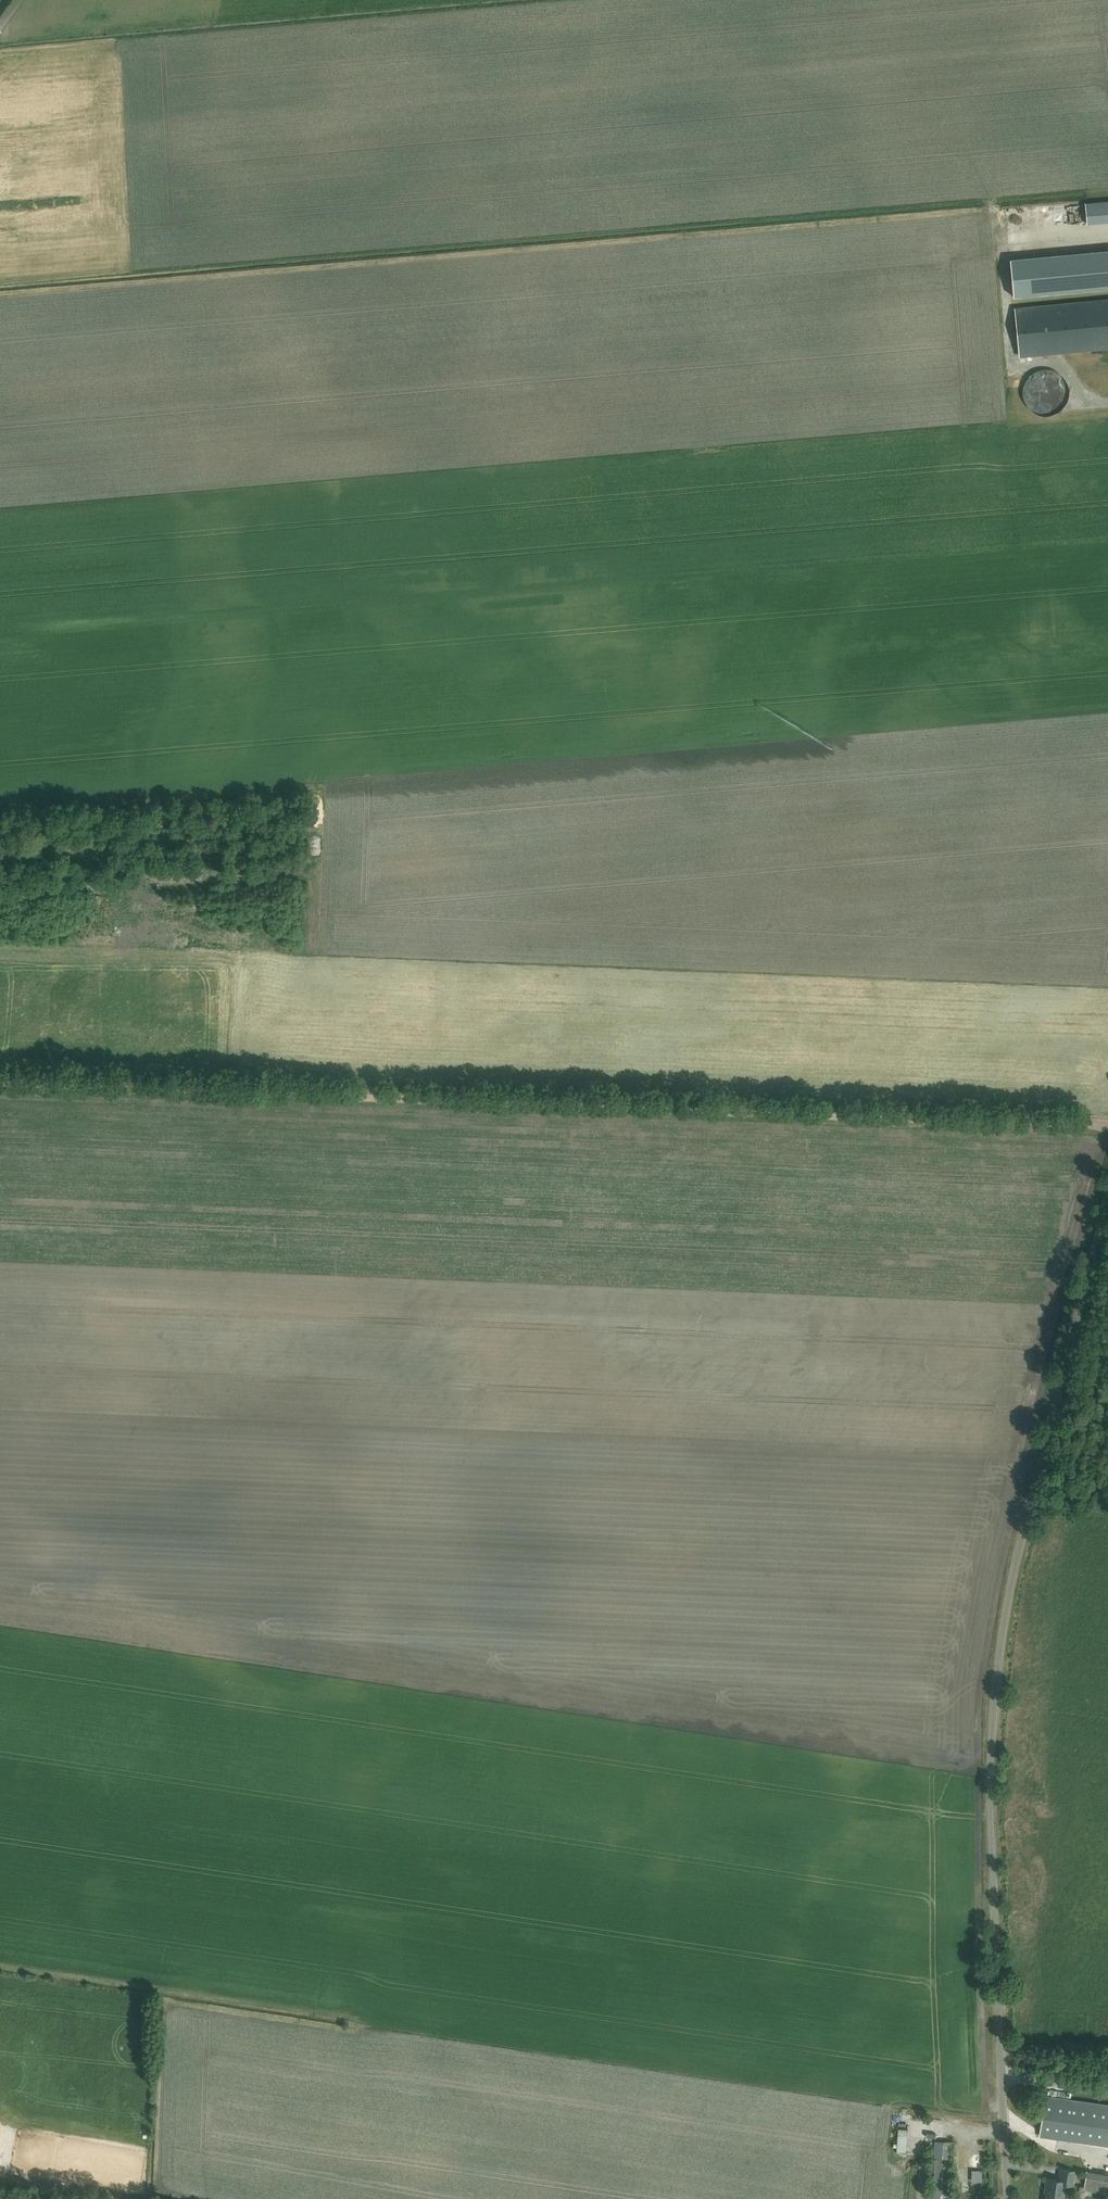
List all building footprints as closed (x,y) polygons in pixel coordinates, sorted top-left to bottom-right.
[(1087,219),(1107,218),(1107,203),(1086,204),(1087,219)] [(1010,259),(1013,297),(1107,288),(1107,250),(1010,259)] [(1014,311),(1019,362),(1025,362),(1024,356),(1107,347),(1107,301),(1014,311)] [(1043,2138),(1107,2148),(1107,2107),(1049,2099),(1043,2138)] [(953,2141),(929,2140),(927,2158),(929,2162),(929,2175),(928,2198),(938,2198),(950,2198),(951,2182),(951,2159),(953,2141)] [(1076,2171),(1061,2169),(1059,2180),(1047,2178),(1046,2188),(1048,2188),(1046,2198),(1064,2198),(1066,2184),(1074,2185),(1076,2171)]
